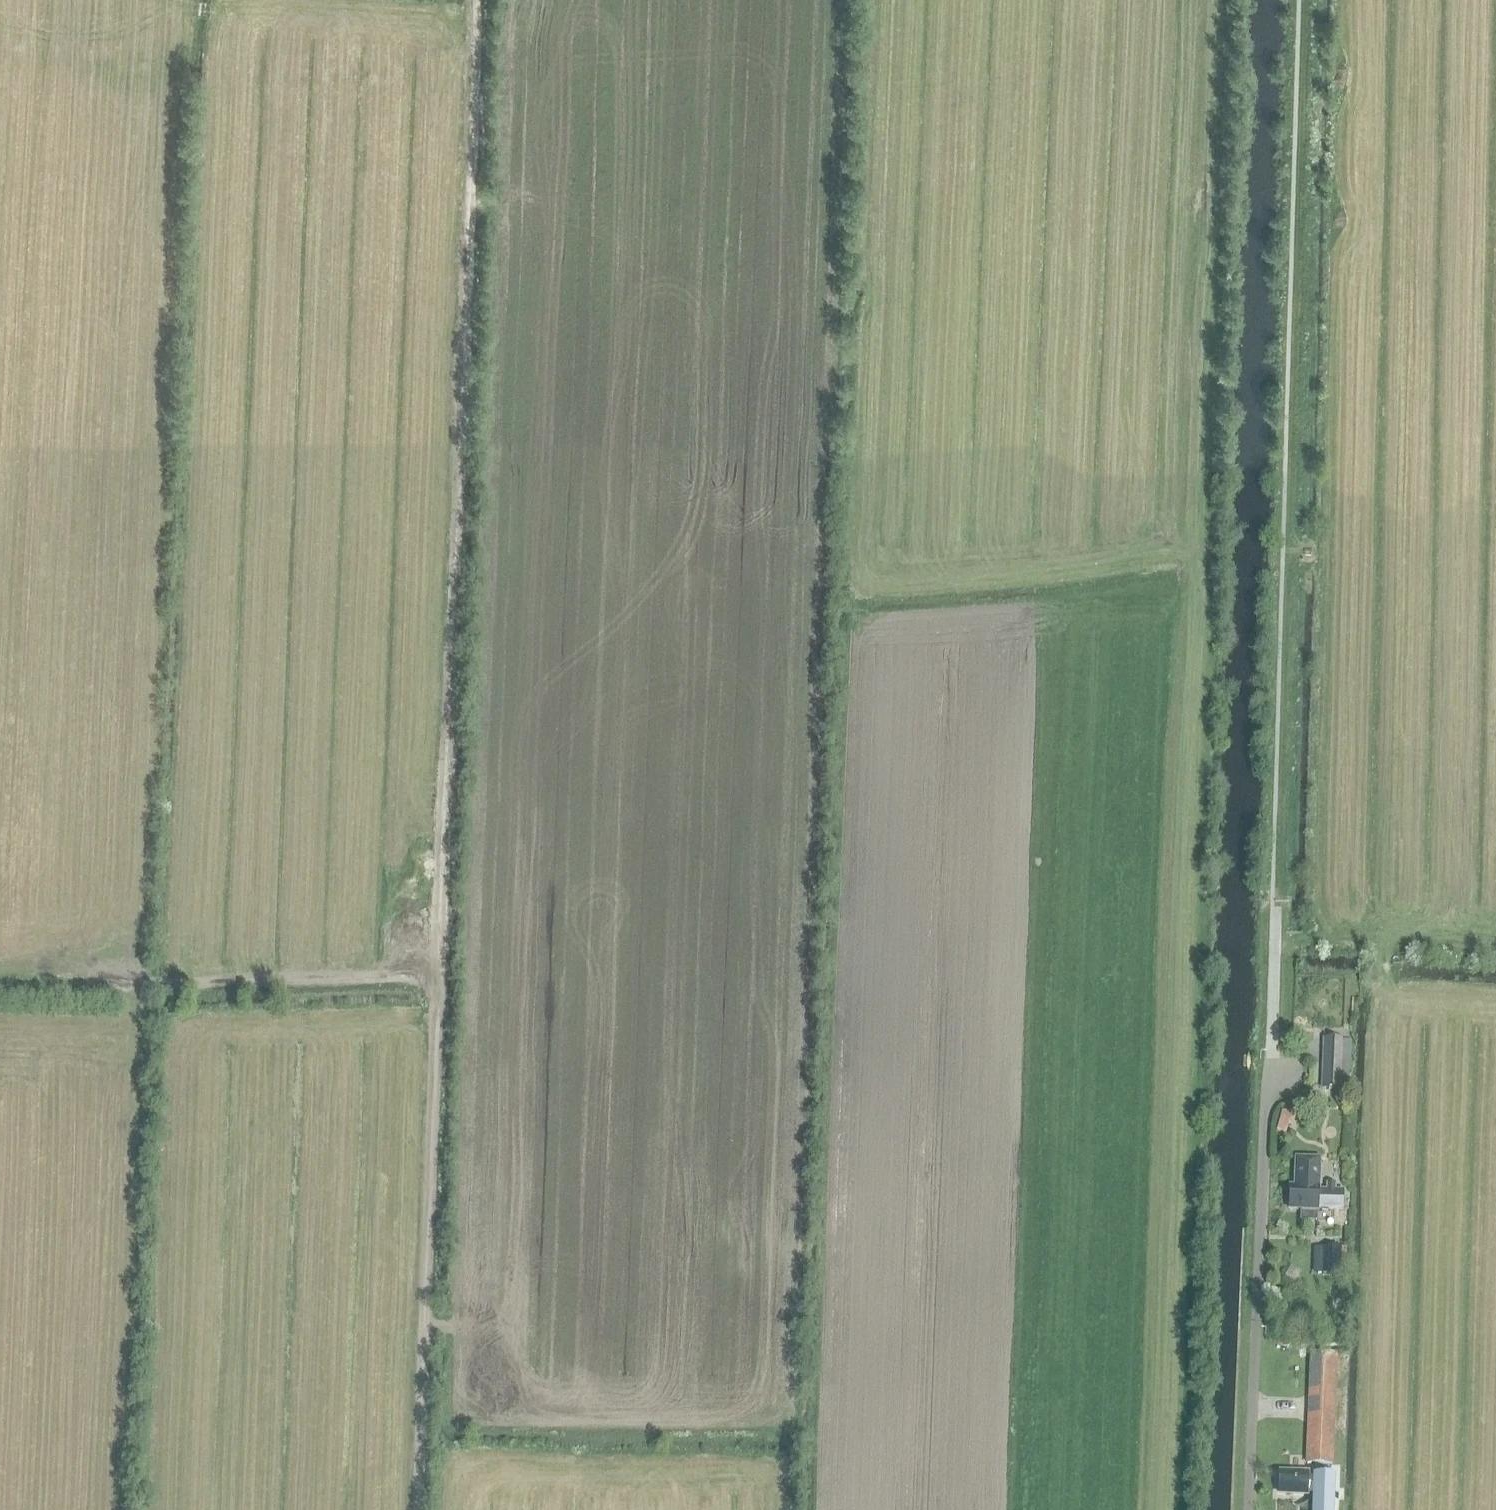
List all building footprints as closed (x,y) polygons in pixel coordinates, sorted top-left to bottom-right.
[(1342,1039),(1340,1074),(1350,1075),(1352,1039),(1342,1039)] [(1320,1089),(1339,1090),(1341,1051),(1323,1050),(1320,1089)] [(1284,1111),(1280,1130),(1289,1132),(1293,1114),(1284,1111)] [(1316,1208),(1341,1209),(1341,1192),(1333,1192),(1333,1184),(1325,1184),(1325,1191),(1317,1191),(1317,1190),(1313,1190),(1313,1183),(1318,1184),(1318,1159),(1294,1158),(1293,1183),(1297,1183),(1297,1189),(1288,1189),(1287,1208),(1300,1208),(1300,1220),(1316,1220),(1316,1208)] [(1312,1274),(1345,1275),(1346,1249),(1313,1248),(1312,1274)] [(1304,1464),(1333,1465),(1337,1354),(1309,1353),(1304,1464)] [(1307,1475),(1278,1474),(1277,1493),(1306,1494),(1306,1493),(1311,1493),(1311,1509),(1332,1509),(1332,1477),(1312,1476),(1312,1477),(1307,1477),(1307,1475)]
